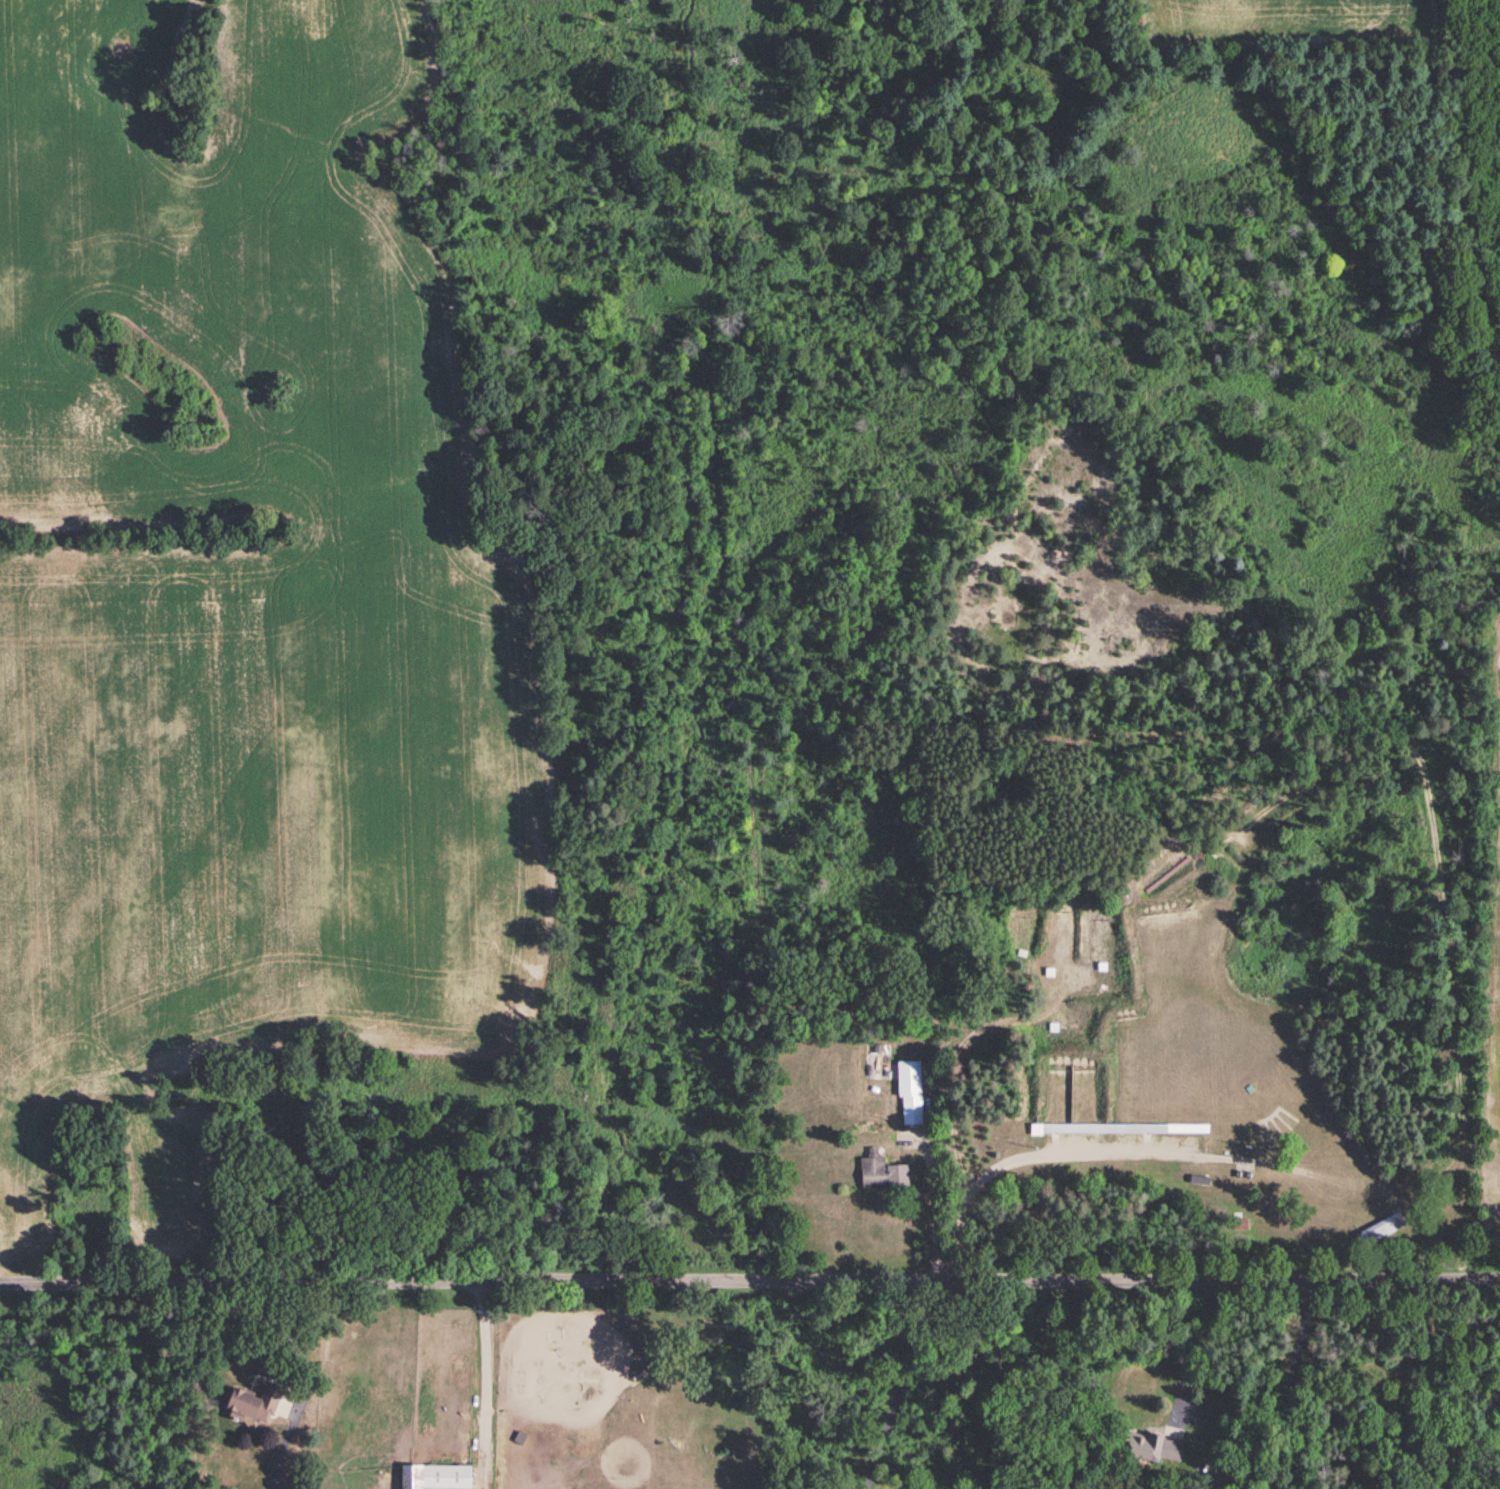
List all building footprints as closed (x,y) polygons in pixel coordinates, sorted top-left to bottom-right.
[(896,1059),(897,1096),(901,1095),(902,1122),(921,1121),(919,1059),(896,1059)] [(906,1163),(884,1164),(884,1155),(881,1155),(880,1145),(866,1146),(867,1156),(859,1156),(861,1186),(907,1184),(906,1163)] [(1403,1223),(1396,1210),(1357,1231),(1364,1244),(1403,1223)] [(1183,1440),(1129,1429),(1124,1453),(1156,1460),(1157,1455),(1179,1459),(1183,1440)] [(400,1488),(422,1488),(422,1486),(470,1486),(470,1464),(401,1463),(400,1488)]
